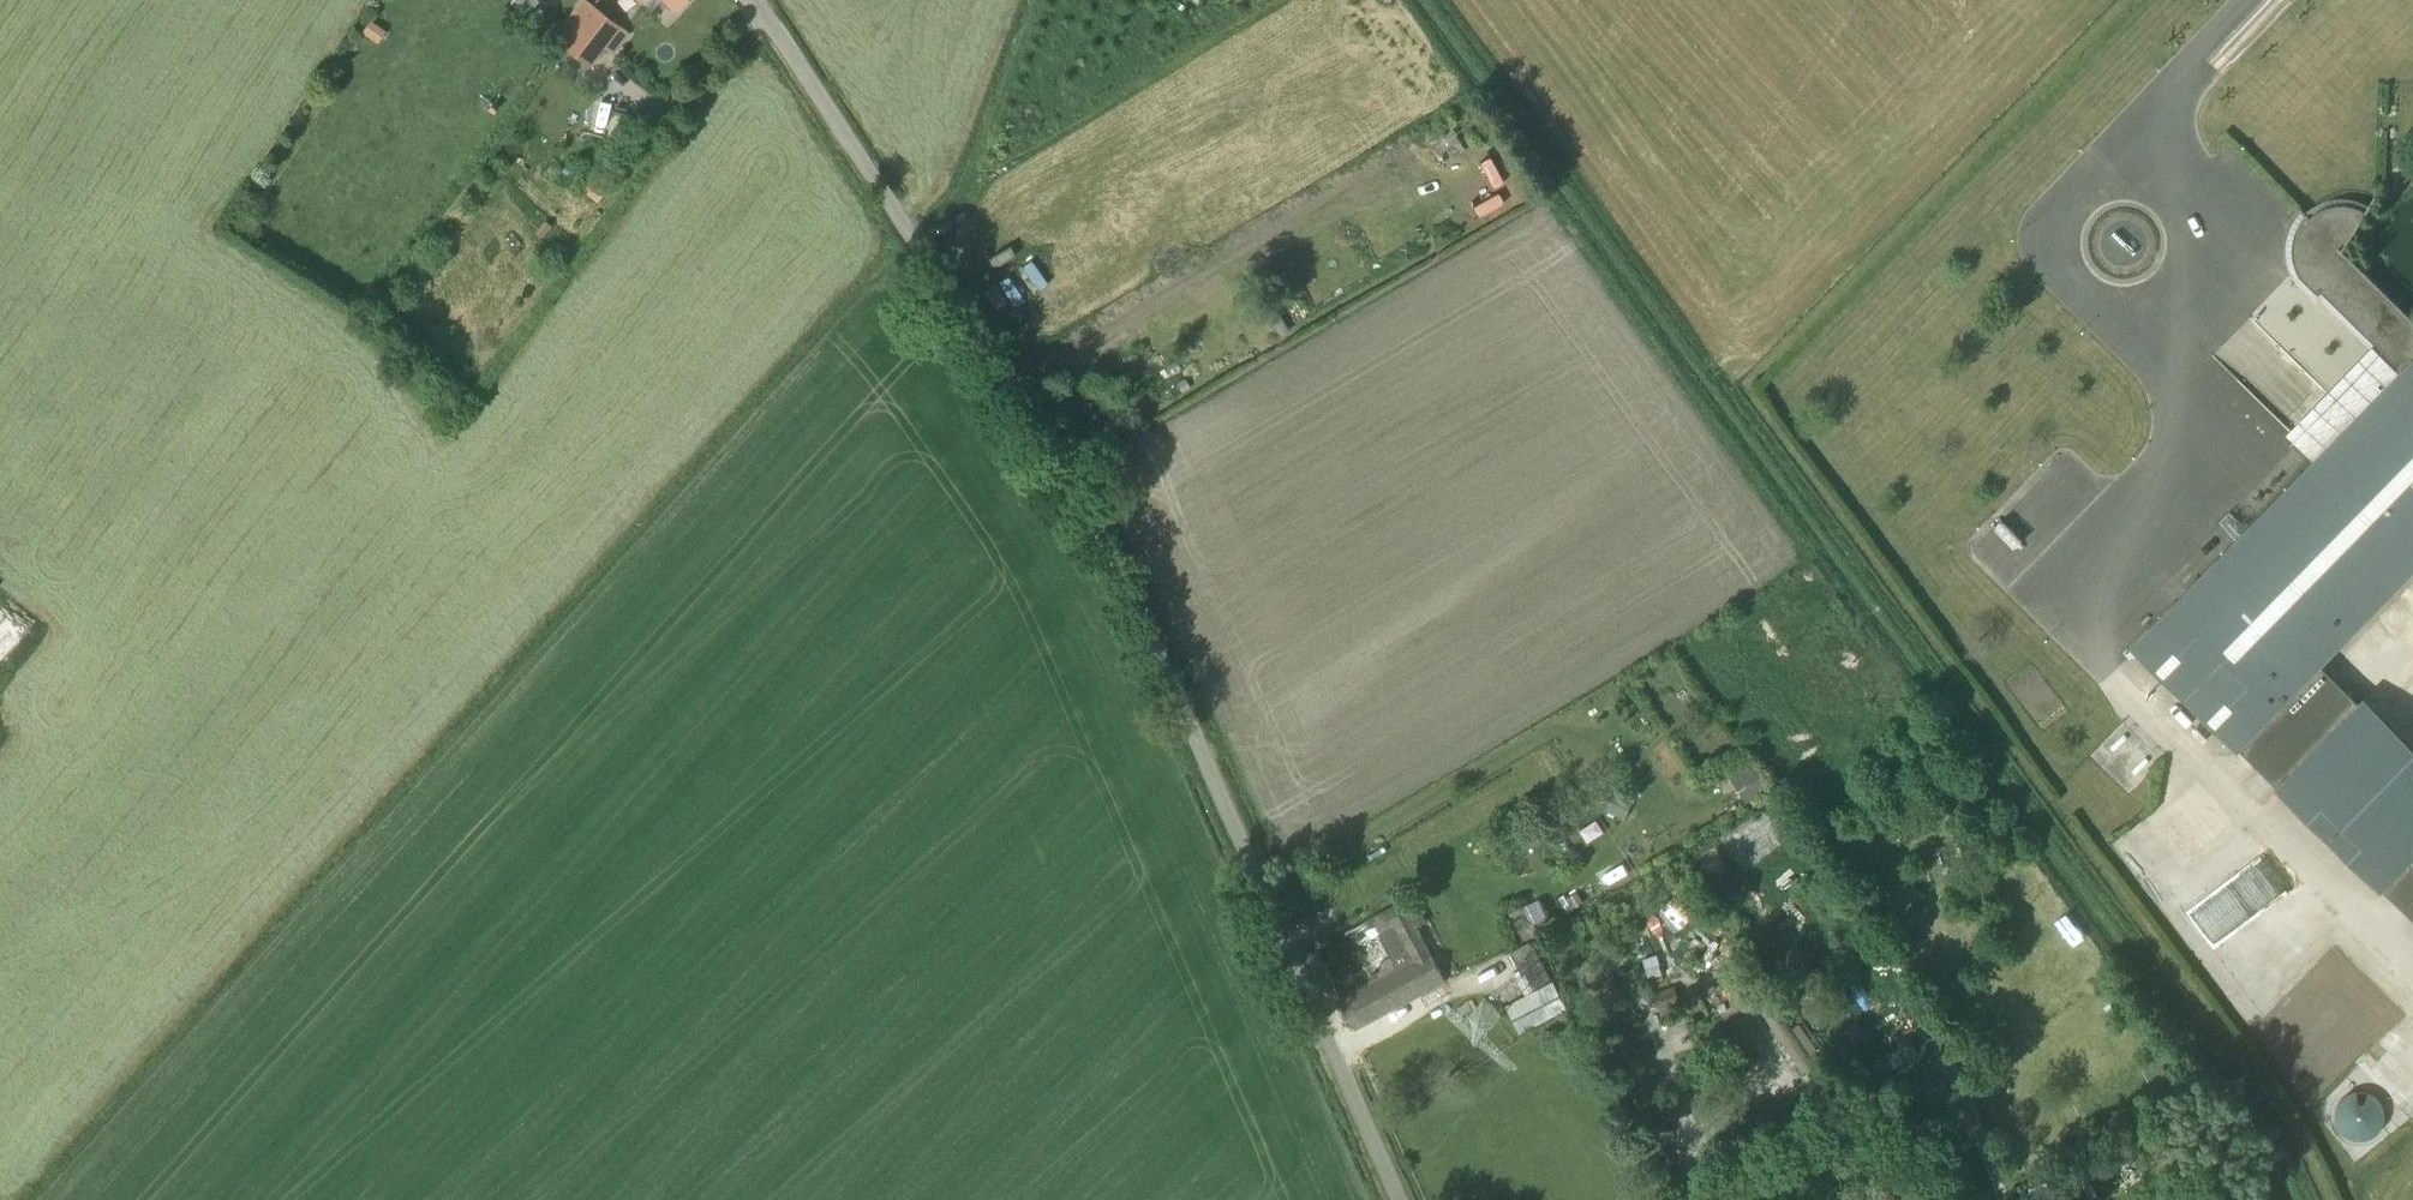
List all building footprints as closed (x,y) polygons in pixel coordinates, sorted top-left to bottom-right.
[(589,66),(604,46),(613,53),(629,32),(588,0),(579,0),(551,36),(589,66)] [(675,9),(683,0),(666,0),(675,9)] [(2364,697),(2359,702),(2319,663),(2412,567),(2412,318),(2343,249),(2376,197),(2375,196),(2366,211),(2355,206),(2343,204),(2331,205),(2320,209),(2310,217),(2301,207),(2299,209),(2305,216),(2298,227),(2293,239),(2292,253),(2295,266),(2302,278),(2314,269),(2326,280),(2320,290),(2402,370),(2320,457),(2322,459),(2132,649),(2235,752),(2236,751),(2235,749),(2238,746),(2278,785),(2275,788),(2381,891),(2384,889),(2412,917),(2412,744),(2364,697)] [(1753,756),(1729,775),(1749,801),(1773,782),(1753,756)] [(1615,792),(1607,811),(1625,819),(1634,800),(1615,792)] [(1677,895),(1663,906),(1679,927),(1693,917),(1677,895)] [(1370,975),(1373,981),(1341,998),(1356,1027),(1445,979),(1431,954),(1442,948),(1415,897),(1404,903),(1346,932),(1353,945),(1379,932),(1391,955),(1385,958),(1381,962),(1381,965),(1381,969),(1370,975)] [(1540,934),(1534,922),(1548,915),(1540,898),(1508,912),(1523,943),(1540,934)] [(1506,953),(1516,972),(1546,957),(1543,952),(1539,954),(1532,940),(1506,953)] [(1796,946),(1786,951),(1791,963),(1793,962),(1799,975),(1796,977),(1796,978),(1786,983),(1792,996),(1820,982),(1808,953),(1805,954),(1799,943),(1795,945),(1796,946)] [(1553,981),(1506,1005),(1520,1032),(1567,1008),(1553,981)] [(1674,981),(1654,987),(1662,1015),(1682,1009),(1674,981)] [(2353,1140),(2388,1126),(2373,1089),(2338,1103),(2353,1140)]
